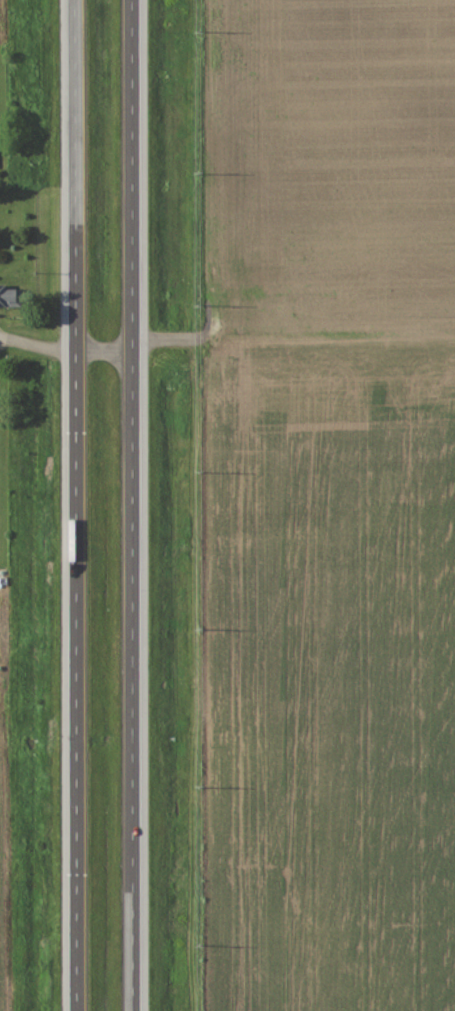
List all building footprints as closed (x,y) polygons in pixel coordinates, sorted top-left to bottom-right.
[(9,307),(0,307),(0,285),(9,285),(9,289),(20,289),(20,302),(9,302),(9,307)]
